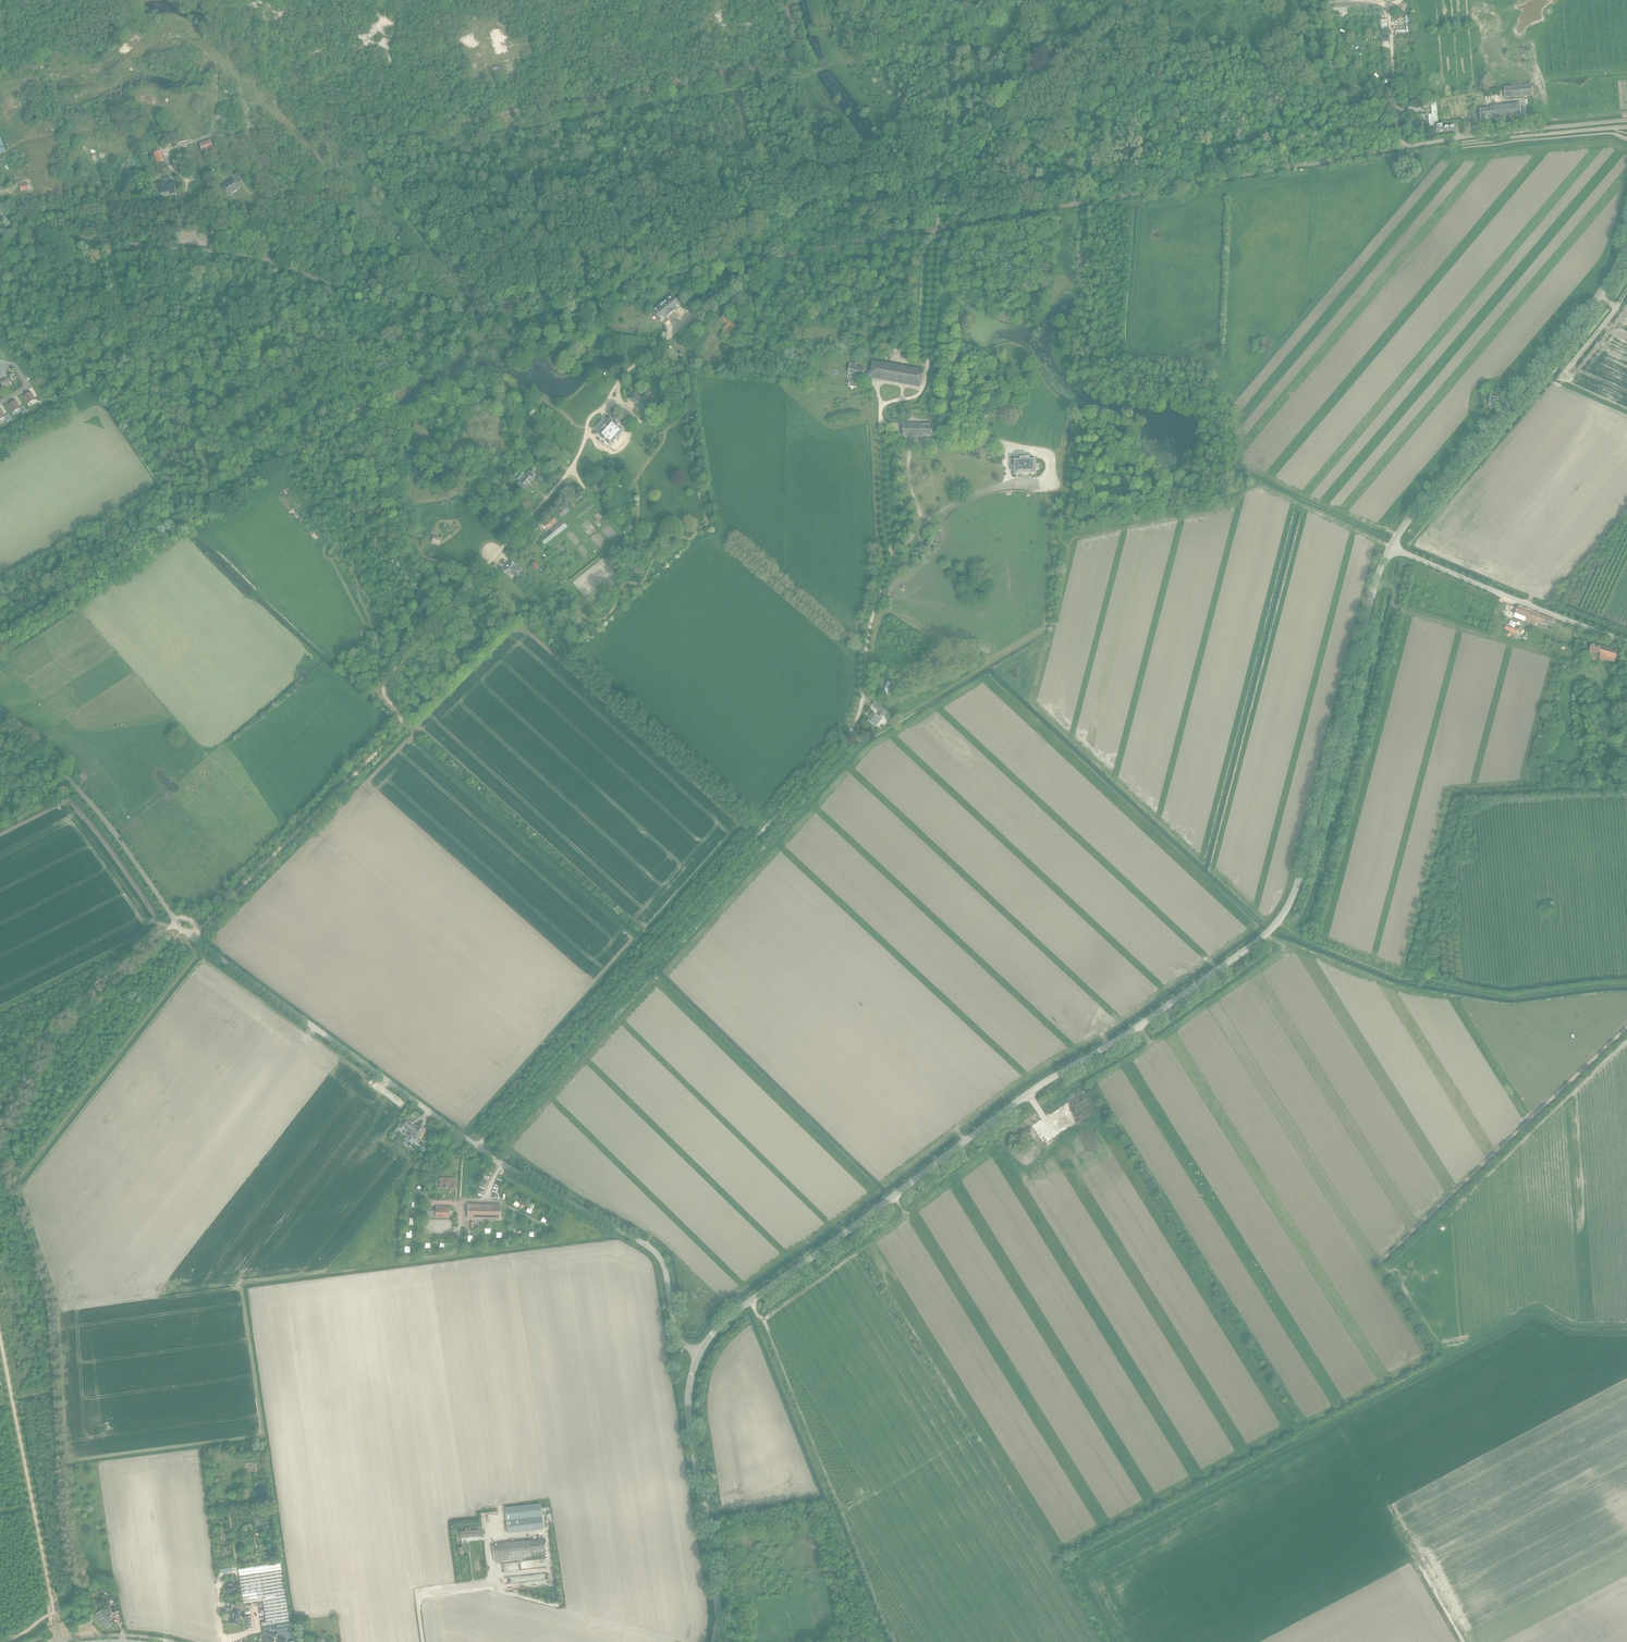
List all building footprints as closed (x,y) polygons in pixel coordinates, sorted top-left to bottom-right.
[(1504,97),(1531,95),(1530,80),(1517,81),(1518,85),(1503,86),(1504,97)] [(1407,89),(1407,98),(1415,97),(1414,89),(1407,89)] [(1419,108),(1430,107),(1432,124),(1434,123),(1435,132),(1454,130),(1454,125),(1441,126),(1441,124),(1439,124),(1439,123),(1437,123),(1435,102),(1435,100),(1418,101),(1418,105),(1419,105),(1419,108)] [(1481,118),(1521,114),(1520,103),(1496,105),(1495,101),(1491,102),(1492,105),(1487,106),(1488,107),(1480,108),(1481,118)] [(199,143),(202,151),(212,148),(210,140),(199,143)] [(160,151),(154,154),(157,162),(163,160),(160,151)] [(239,182),(242,180),(237,173),(234,175),(239,182)] [(163,183),(159,183),(161,192),(169,191),(169,193),(175,192),(173,181),(171,181),(170,178),(162,179),(163,183)] [(227,194),(238,186),(233,178),(221,187),(227,194)] [(27,182),(19,185),(21,191),(29,189),(27,182)] [(674,309),(680,305),(673,295),(653,311),(661,320),(666,316),(667,317),(675,310),(674,309)] [(726,335),(736,326),(726,314),(719,320),(722,324),(719,327),(726,335)] [(920,386),(923,370),(873,361),(870,377),(920,386)] [(863,376),(864,368),(855,366),(856,363),(850,362),(848,373),(863,376)] [(13,380),(10,376),(1,382),(3,386),(13,380)] [(28,403),(35,399),(30,391),(23,396),(28,403)] [(633,394),(629,399),(641,409),(645,404),(644,404),(646,402),(635,393),(633,394)] [(13,412),(20,408),(15,400),(8,404),(13,412)] [(618,436),(623,431),(619,427),(620,425),(616,422),(615,423),(610,419),(596,435),(609,446),(614,441),(617,441),(619,439),(618,436)] [(922,436),(930,436),(930,424),(902,424),(903,436),(911,436),(911,437),(922,437),(922,436)] [(1036,470),(1039,470),(1039,464),(1036,464),(1035,460),(1029,460),(1029,457),(1019,458),(1020,460),(1014,461),(1014,465),(1011,465),(1011,471),(1014,471),(1014,475),(1036,474),(1036,470)] [(523,490),(535,477),(528,471),(517,484),(523,490)] [(569,511),(566,506),(558,512),(561,517),(569,511)] [(547,519),(551,525),(556,521),(552,515),(547,519)] [(545,545),(568,526),(563,520),(540,538),(545,545)] [(517,576),(522,571),(515,565),(516,564),(511,560),(502,570),(507,574),(510,570),(517,576)] [(540,567),(535,561),(531,565),(536,571),(540,567)] [(1516,633),(1518,630),(1505,625),(1504,628),(1516,633)] [(1614,663),(1617,652),(1591,643),(1589,652),(1595,654),(1596,652),(1600,653),(1598,658),(1614,663)] [(873,706),(879,710),(881,712),(878,716),(874,713),(868,721),(875,726),(884,714),(889,718),(892,714),(876,702),(873,706)] [(418,1137),(424,1129),(416,1124),(415,1125),(407,1119),(403,1125),(407,1129),(404,1133),(408,1136),(411,1131),(418,1137)] [(455,1186),(455,1179),(440,1179),(440,1188),(451,1188),(451,1186),(455,1186)] [(500,1218),(500,1206),(467,1205),(467,1218),(500,1218)] [(435,1206),(435,1208),(426,1208),(426,1218),(448,1219),(448,1207),(435,1206)] [(507,1532),(543,1529),(540,1503),(505,1507),(507,1532)] [(461,1538),(481,1536),(480,1530),(460,1532),(461,1538)] [(545,1556),(543,1538),(499,1543),(499,1545),(493,1546),(494,1561),(545,1556)] [(261,1625),(289,1621),(280,1562),(238,1569),(243,1604),(262,1601),(265,1620),(261,1621),(261,1625)] [(235,1591),(234,1583),(226,1584),(227,1593),(235,1591)] [(232,1610),(229,1622),(238,1624),(242,1606),(231,1604),(230,1609),(232,1610)] [(101,1609),(96,1614),(106,1627),(112,1622),(110,1619),(111,1617),(110,1615),(108,1617),(101,1609)] [(285,1640),(277,1638),(278,1633),(276,1632),(275,1635),(267,1632),(264,1641),(273,1641),(275,1641),(284,1641),(285,1640)]
